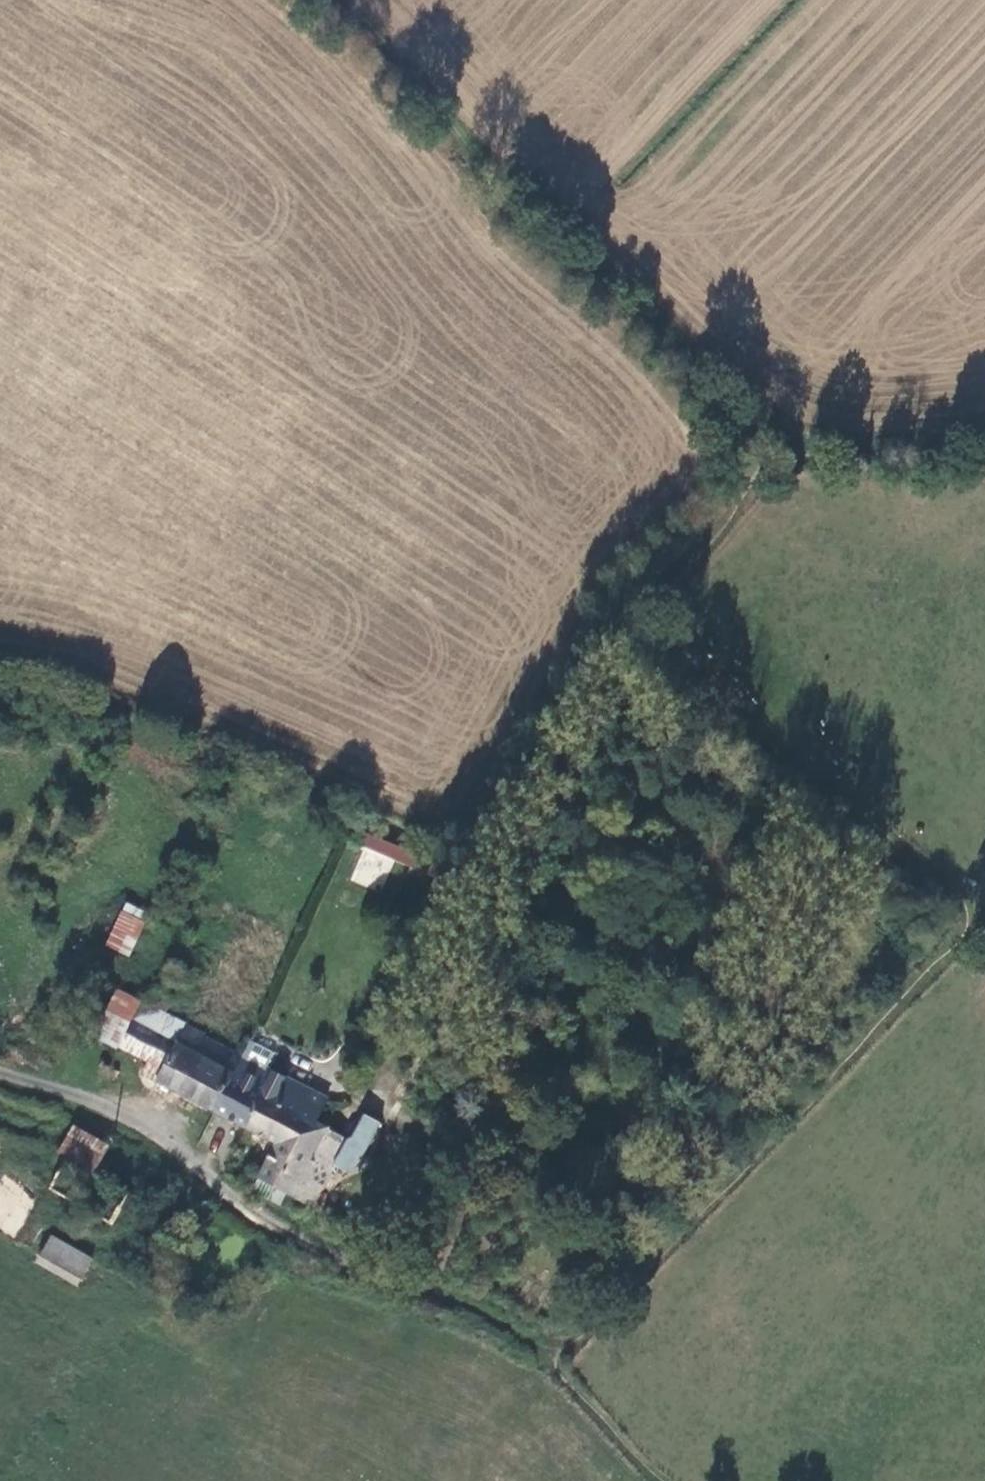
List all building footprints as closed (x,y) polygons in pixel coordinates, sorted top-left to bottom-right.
[(462,875),(352,827),(347,837),(433,875),(427,888),(452,898),(462,875)] [(131,954),(142,925),(122,916),(111,946),(131,954)] [(97,1038),(117,1048),(137,1005),(116,993),(97,1038)] [(117,1048),(147,1065),(161,1072),(181,1031),(137,1005),(117,1048)] [(142,1076),(214,1112),(238,1060),(181,1031),(161,1072),(147,1065),(142,1076)] [(214,1112),(249,1129),(261,1105),(317,1125),(328,1102),(267,1073),(277,1053),(248,1041),(238,1060),(214,1112)] [(277,1143),(252,1193),(284,1209),(290,1199),(311,1209),(326,1182),(336,1159),(345,1141),(317,1125),(261,1105),(249,1129),(277,1143)] [(348,1132),(345,1141),(336,1159),(347,1164),(361,1157),(381,1116),(365,1108),(355,1127),(348,1132)] [(94,1176),(108,1150),(72,1130),(57,1155),(65,1160),(94,1176)] [(94,1176),(65,1160),(48,1190),(113,1229),(131,1196),(94,1176)] [(96,1263),(54,1240),(43,1259),(85,1283),(96,1263)]
